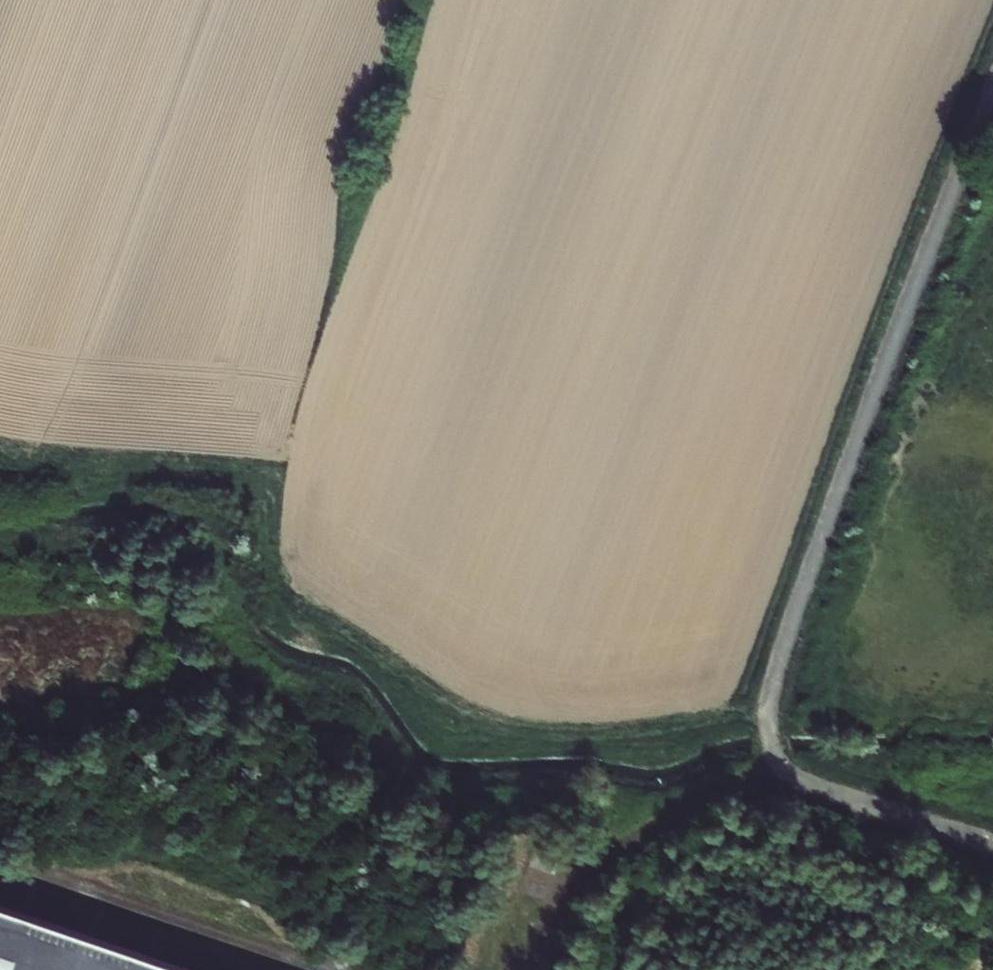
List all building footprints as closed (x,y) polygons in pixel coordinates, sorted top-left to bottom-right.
[(0,907),(0,969),(186,969),(0,907)]
